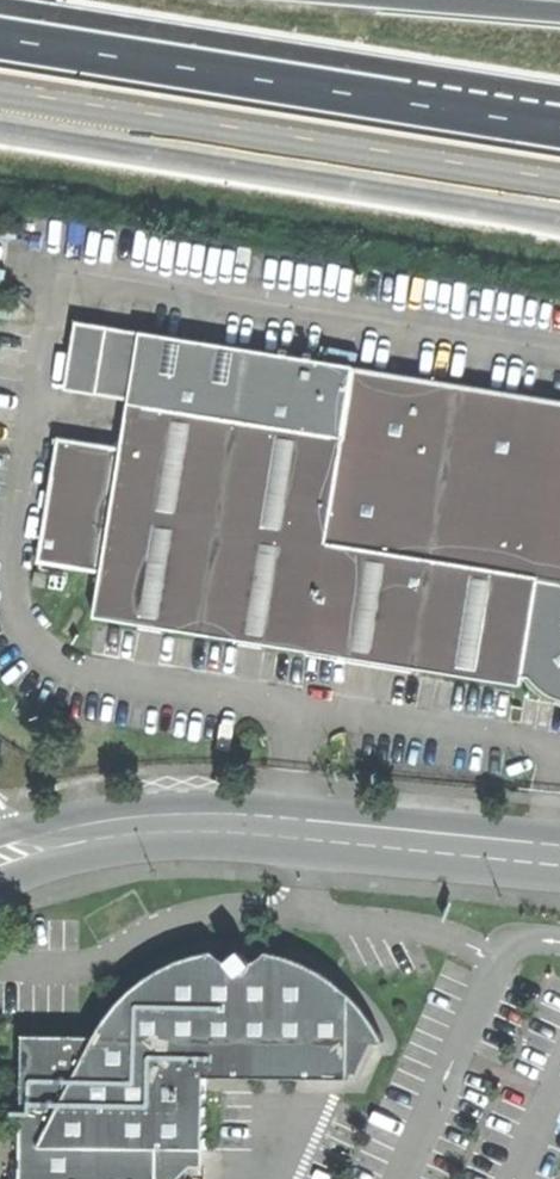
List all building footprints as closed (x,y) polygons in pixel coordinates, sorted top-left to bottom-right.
[(98,619),(524,684),(525,677),(530,678),(538,687),(552,696),(559,699),(559,400),(75,324),(64,392),(127,402),(127,404),(131,404),(124,447),(61,437),(41,564),(105,574),(98,619)] [(157,1148),(203,1150),(204,1077),(266,1077),(355,1078),(372,1043),(382,1042),(364,1014),(348,994),(322,973),(287,958),(262,951),(244,962),(242,955),(233,951),(225,955),(224,962),(214,957),(214,951),(183,958),(160,967),(139,980),(122,996),(110,1008),(99,1021),(92,1034),(20,1035),(16,1178),(156,1178),(157,1148)]
